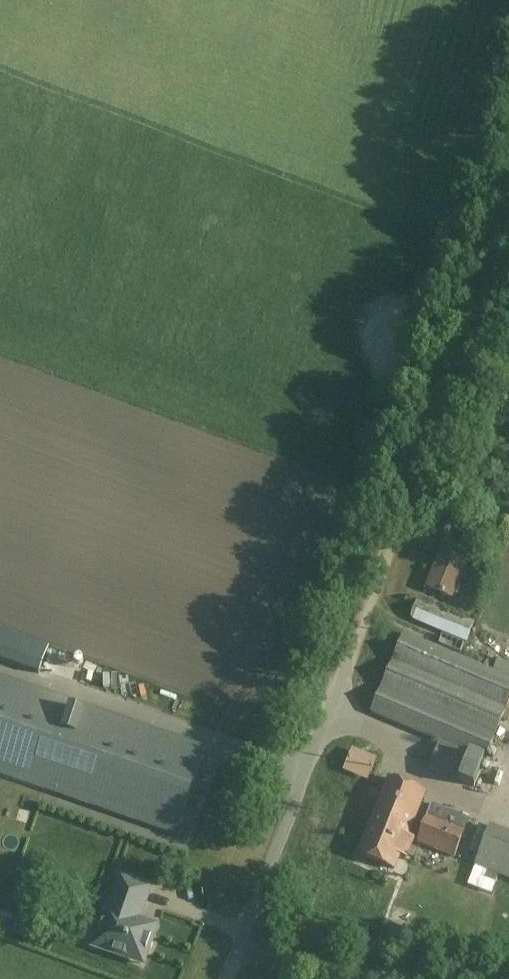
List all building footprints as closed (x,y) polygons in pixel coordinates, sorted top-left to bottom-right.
[(491,535),(457,511),(448,524),(465,536),(461,542),(474,551),(478,545),(482,548),(491,535)] [(450,555),(440,550),(424,588),(452,600),(468,562),(471,563),(474,554),(454,545),(450,555)] [(410,618),(466,643),(474,623),(418,598),(410,618)] [(70,668),(76,647),(0,624),(0,647),(70,668)] [(485,762),(508,702),(508,678),(404,633),(370,713),(440,743),(429,768),(474,788),(485,762)] [(0,676),(0,773),(177,835),(207,748),(0,676)] [(345,737),(338,760),(362,768),(369,744),(345,737)] [(425,793),(388,778),(357,854),(394,869),(400,855),(406,857),(414,839),(408,837),(425,793)] [(470,820),(431,803),(415,842),(444,854),(442,858),(453,863),(470,820)] [(471,859),(508,869),(508,824),(482,817),(471,859)] [(121,876),(109,909),(106,908),(101,921),(105,922),(96,948),(121,957),(123,953),(143,960),(155,925),(136,918),(134,915),(136,909),(142,912),(151,887),(121,876)] [(35,942),(44,916),(21,907),(11,934),(35,942)]
